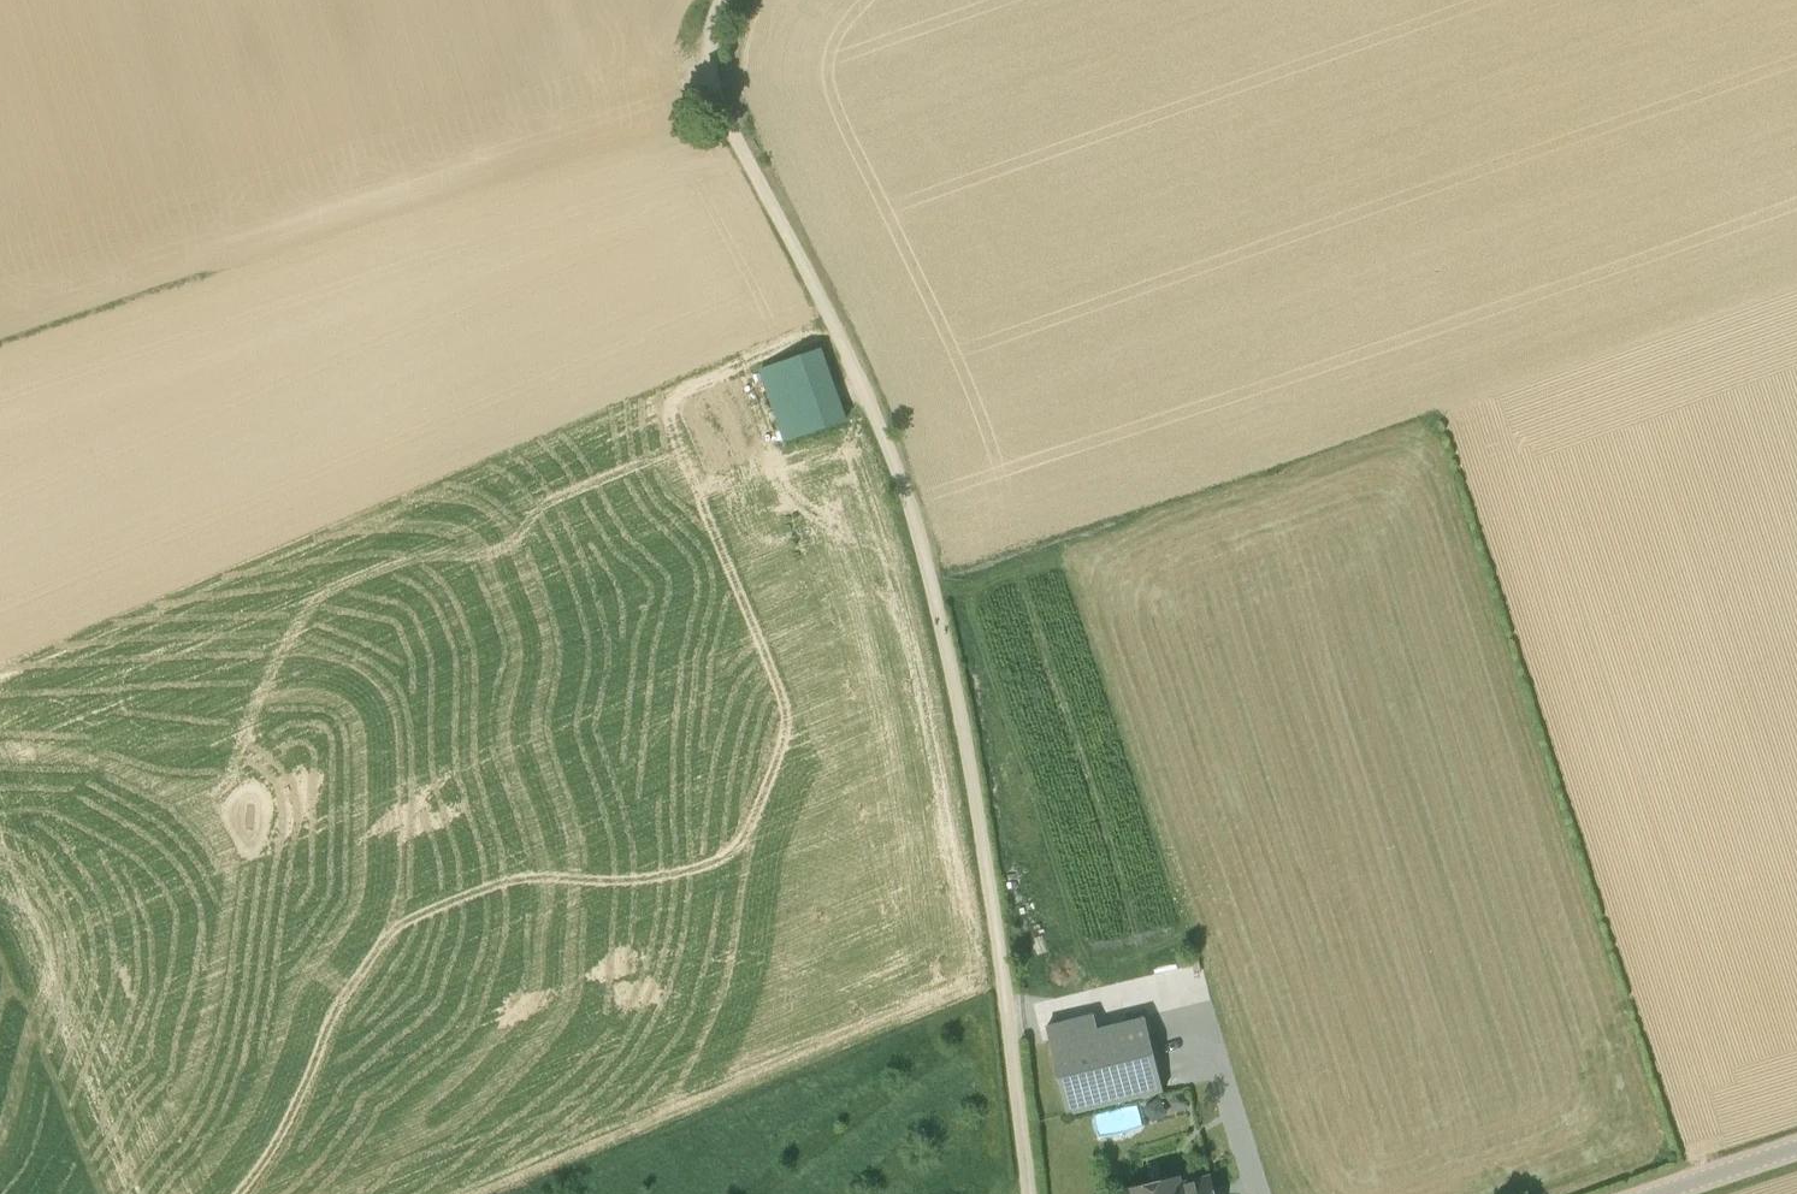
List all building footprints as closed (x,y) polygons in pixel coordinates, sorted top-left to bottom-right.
[(847,421),(822,348),(763,369),(789,441),(847,421)] [(1068,1114),(1164,1091),(1146,1017),(1050,1041),(1068,1114)] [(1171,1103),(1176,1111),(1186,1110),(1190,1101),(1185,1093),(1175,1094),(1171,1103)] [(1157,1098),(1144,1107),(1154,1122),(1167,1113),(1157,1098)] [(1211,1178),(1170,1188),(1168,1179),(1140,1186),(1142,1193),(1215,1193),(1211,1178)]
